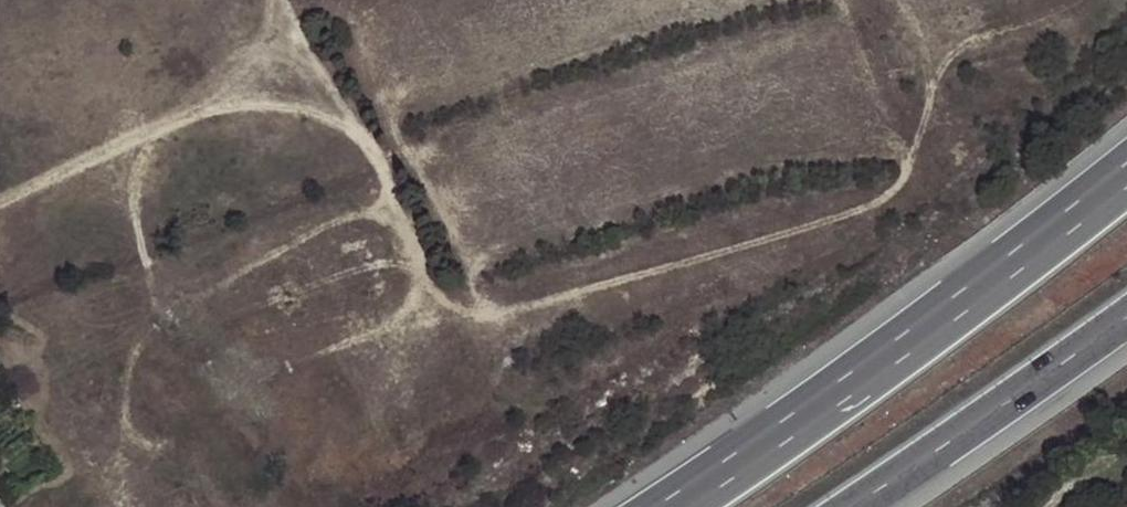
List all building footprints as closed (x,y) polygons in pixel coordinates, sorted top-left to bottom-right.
[(0,489),(0,506),(8,506),(0,489)]
